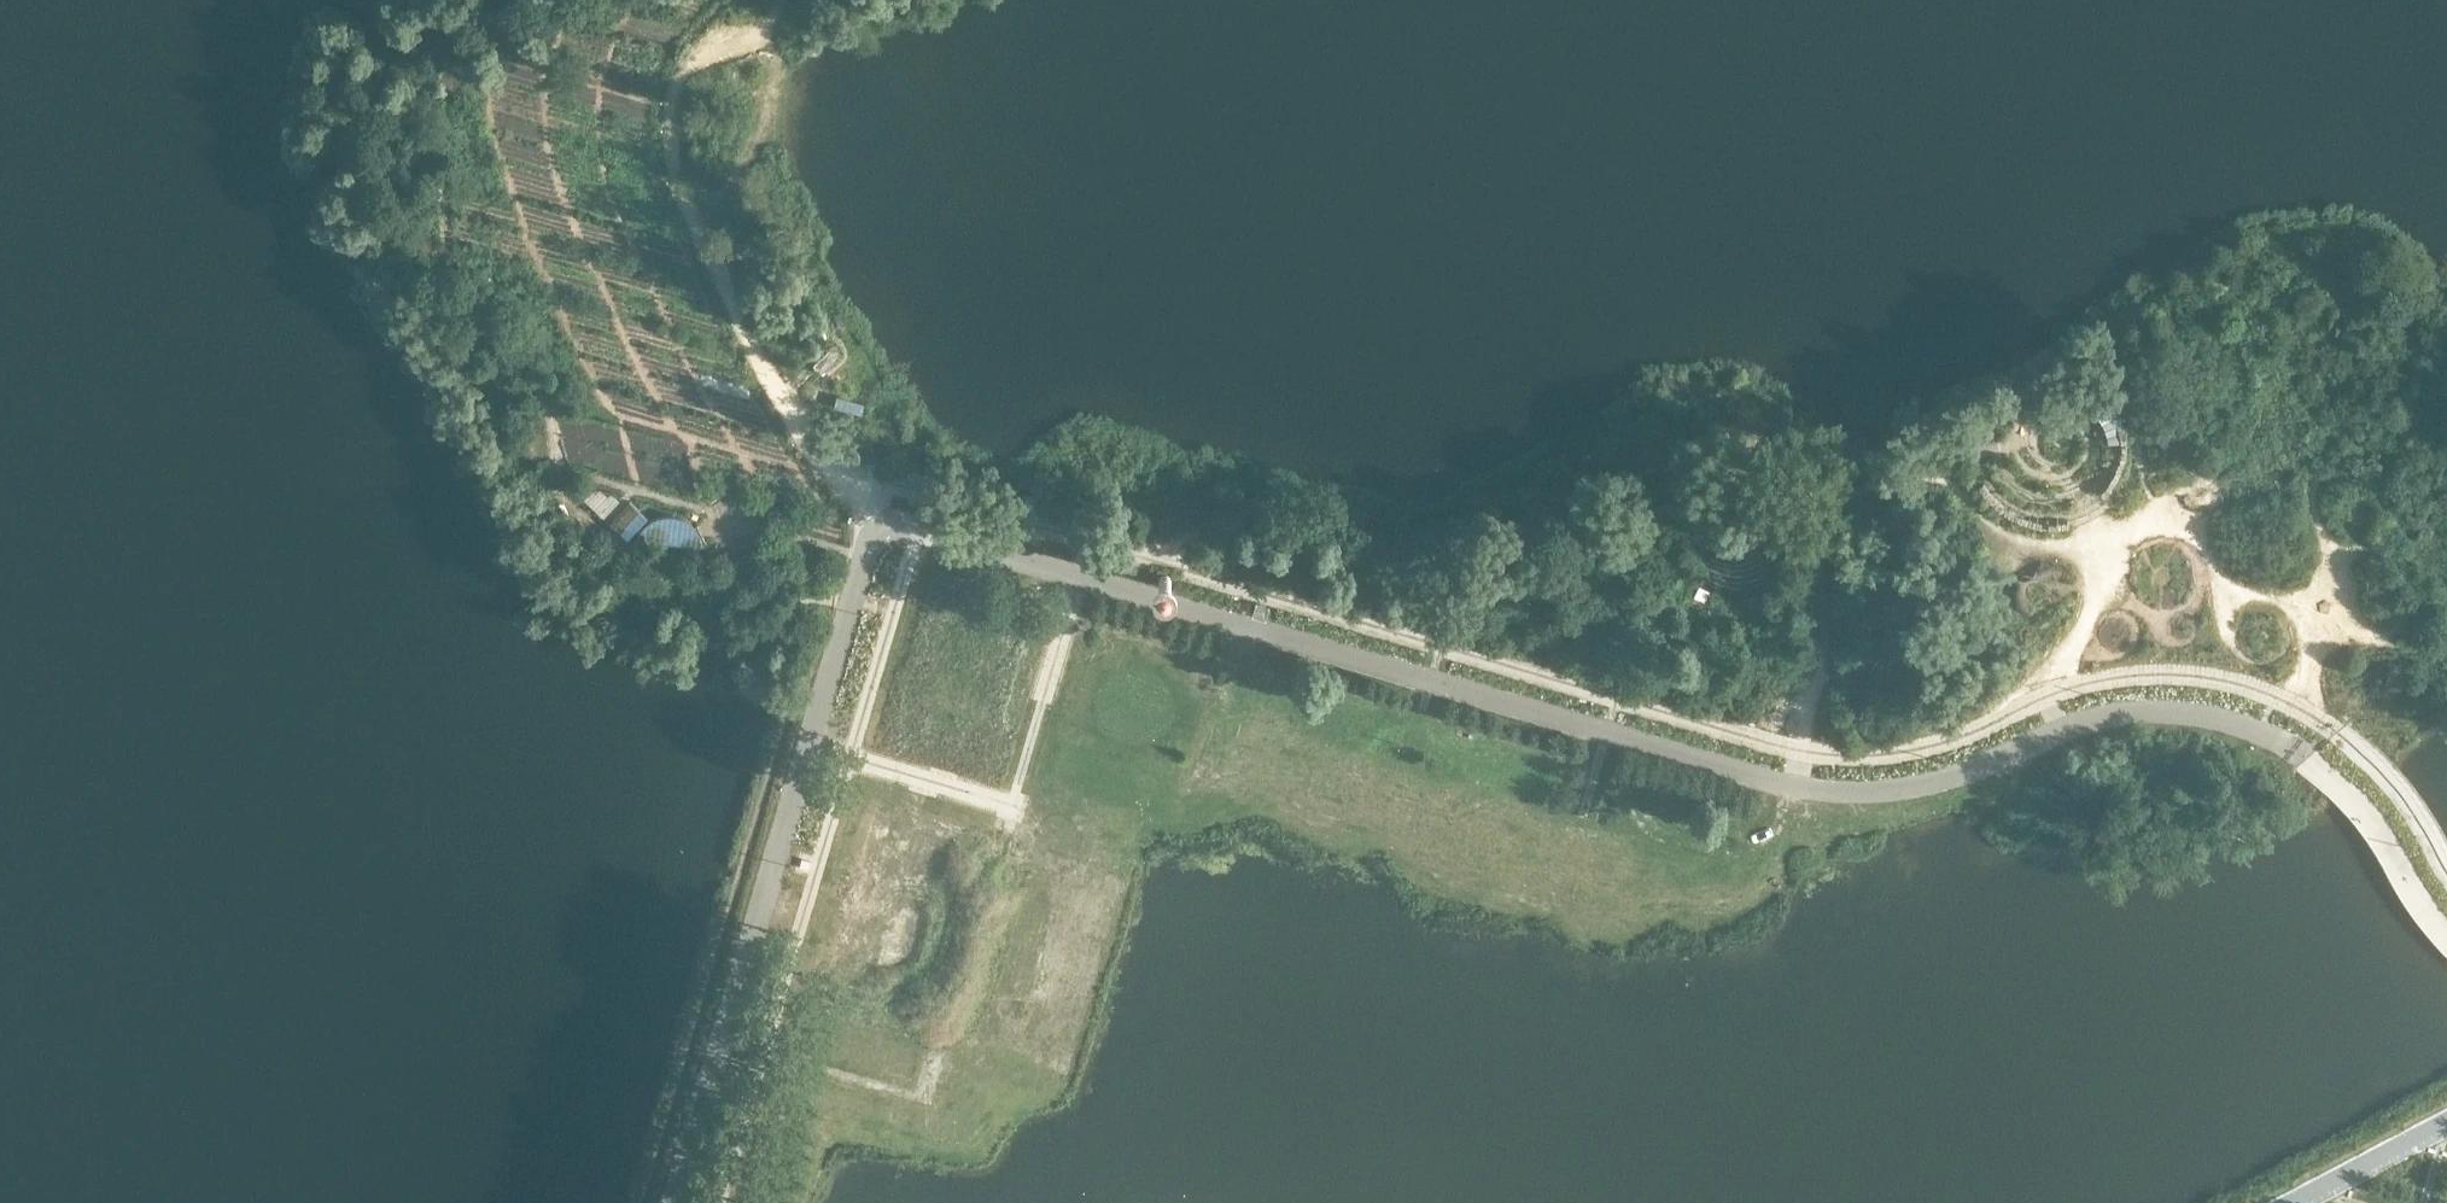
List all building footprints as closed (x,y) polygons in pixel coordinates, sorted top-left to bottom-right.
[(704,538),(703,536),(698,526),(697,524),(694,525),(692,523),(691,523),(690,521),(689,520),(688,520),(686,519),(685,518),(683,517),(682,516),(680,516),(679,515),(677,515),(676,514),(674,514),(672,514),(671,514),(669,514),(667,514),(666,514),(664,514),(663,514),(661,515),(659,515),(658,515),(656,516),(655,517),(653,517),(652,518),(650,519),(630,500),(610,521),(626,535),(628,537),(634,531),(638,534),(637,537),(702,546),(702,543),(706,541),(704,538)] [(1170,584),(1171,582),(1170,578),(1169,576),(1166,575),(1162,575),(1160,577),(1158,579),(1158,582),(1159,584),(1161,586),(1163,587),(1168,586),(1170,584)]
